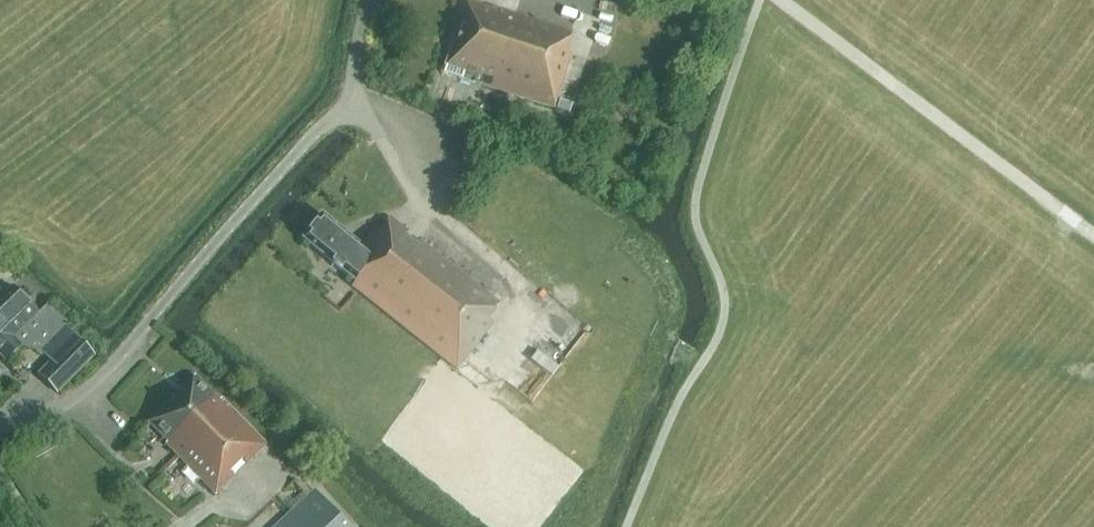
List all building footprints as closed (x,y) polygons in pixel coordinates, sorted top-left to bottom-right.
[(493,8),(492,10),(466,1),(444,72),(554,108),(572,54),(566,52),(572,33),(493,8)] [(559,101),(557,109),(569,113),(571,105),(559,101)] [(379,233),(375,230),(362,247),(322,215),(302,239),(355,281),(351,285),(457,370),(493,324),(487,319),(499,304),(391,218),(379,233)] [(6,361),(22,346),(13,337),(25,324),(38,311),(12,285),(0,298),(0,355),(6,361)] [(96,355),(65,325),(39,351),(49,361),(37,374),(57,395),(96,355)] [(554,376),(561,367),(540,350),(533,359),(554,376)] [(246,464),(266,444),(221,399),(219,401),(194,376),(148,422),(167,441),(165,443),(216,494),(234,476),(229,471),(241,458),(246,464)] [(294,482),(307,496),(312,492),(301,482),(300,483),(296,479),(294,482)] [(314,490),(312,492),(307,496),(274,526),(349,526),(314,490)]
